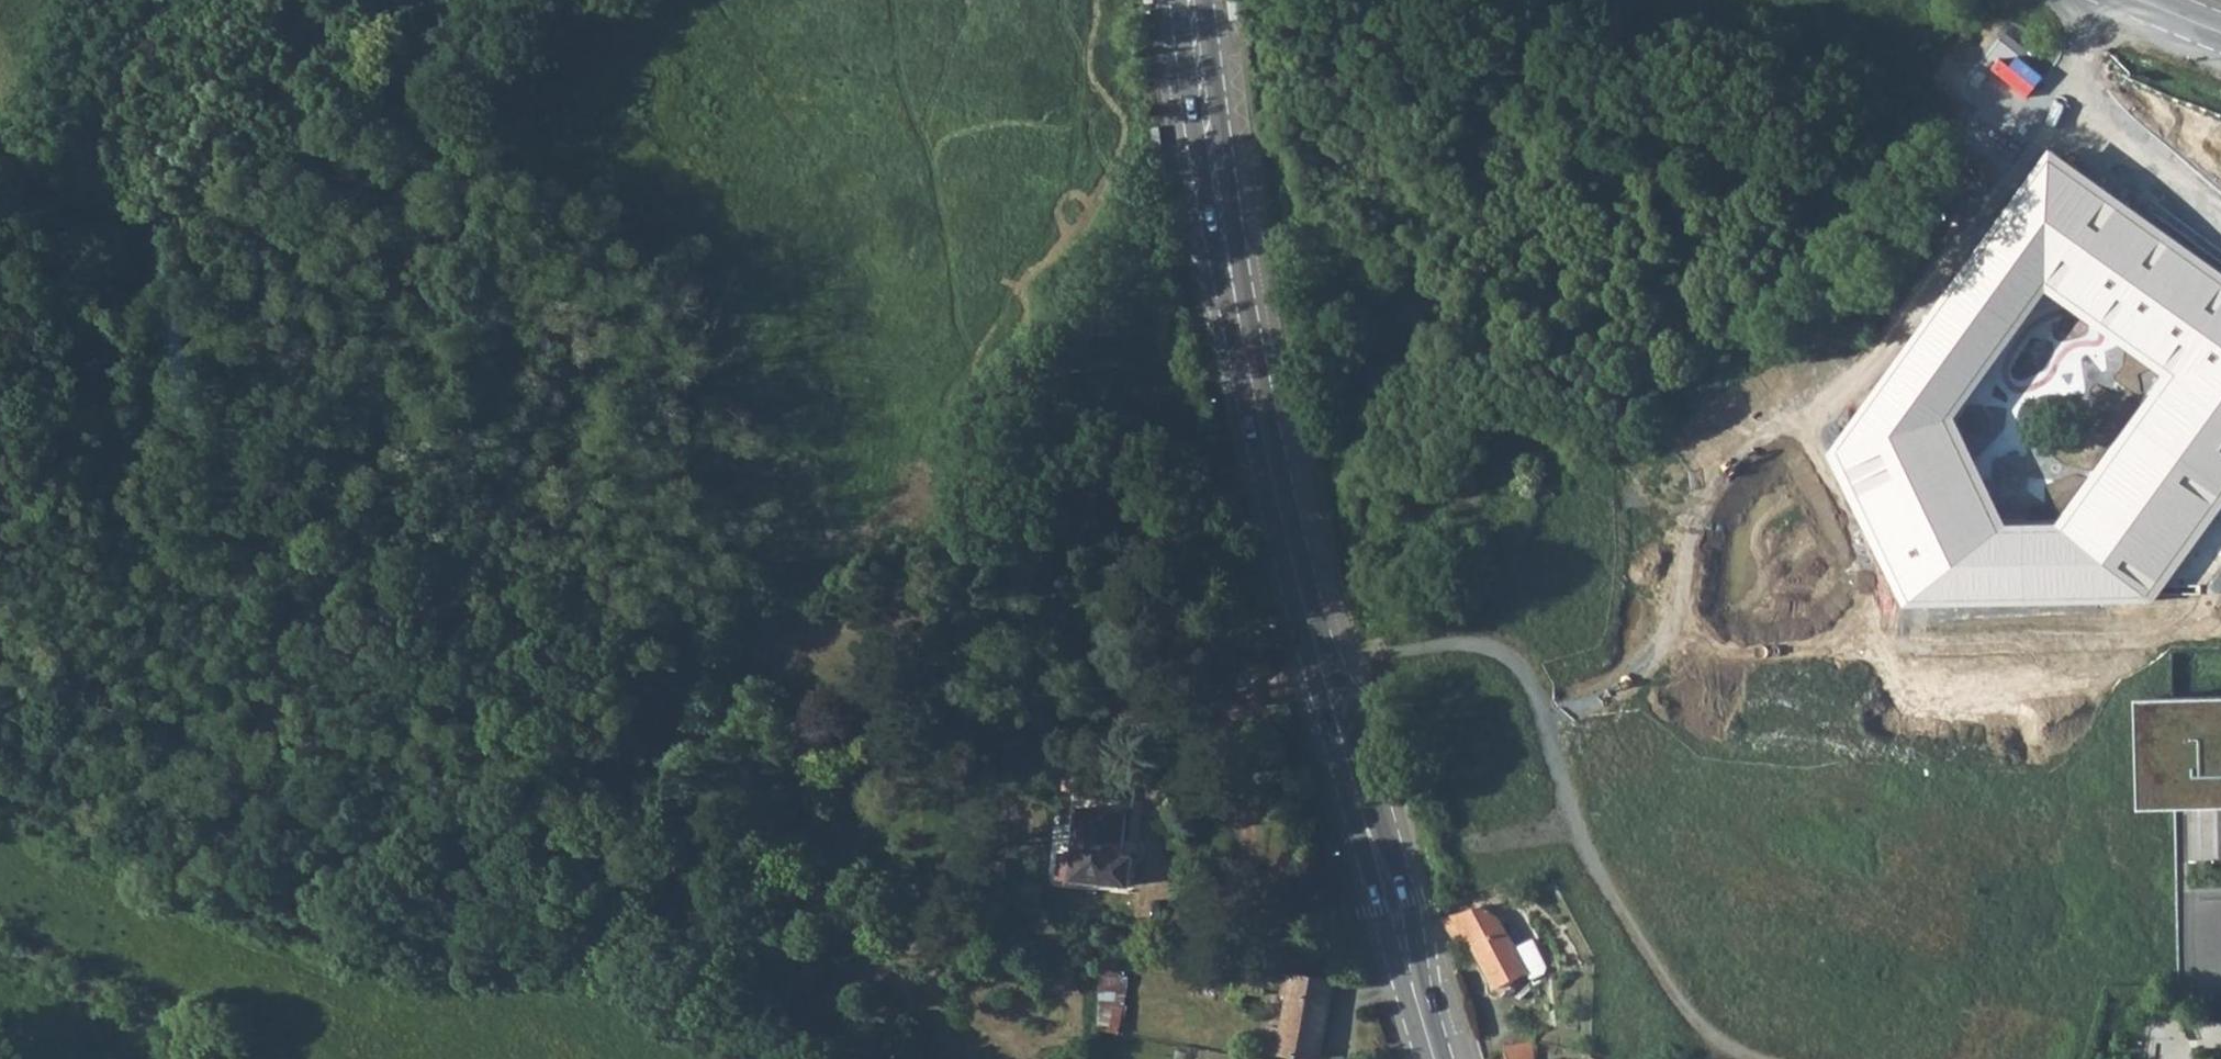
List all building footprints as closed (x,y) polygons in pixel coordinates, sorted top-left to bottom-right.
[(1243,0),(1233,0),(1237,20),(1247,18),(1243,0)] [(1831,454),(1906,609),(2154,604),(2220,510),(2220,269),(2051,146),(1831,454)] [(2173,697),(2175,807),(2220,806),(2220,696),(2173,697)] [(1077,809),(1071,878),(1128,884),(1129,859),(1121,858),(1124,813),(1077,809)] [(1462,911),(1443,918),(1492,912),(1484,903),(1462,911)] [(1492,912),(1443,918),(1454,937),(1467,931),(1496,987),(1526,972),(1514,946),(1499,916),(1492,912)] [(1514,946),(1526,972),(1528,977),(1540,971),(1542,965),(1529,939),(1514,946)] [(1262,1049),(1314,1058),(1318,1058),(1332,981),(1265,968),(1263,982),(1287,986),(1280,1028),(1267,1025),(1262,1049)] [(1536,1041),(1505,1045),(1506,1058),(1534,1058),(1536,1041)]
